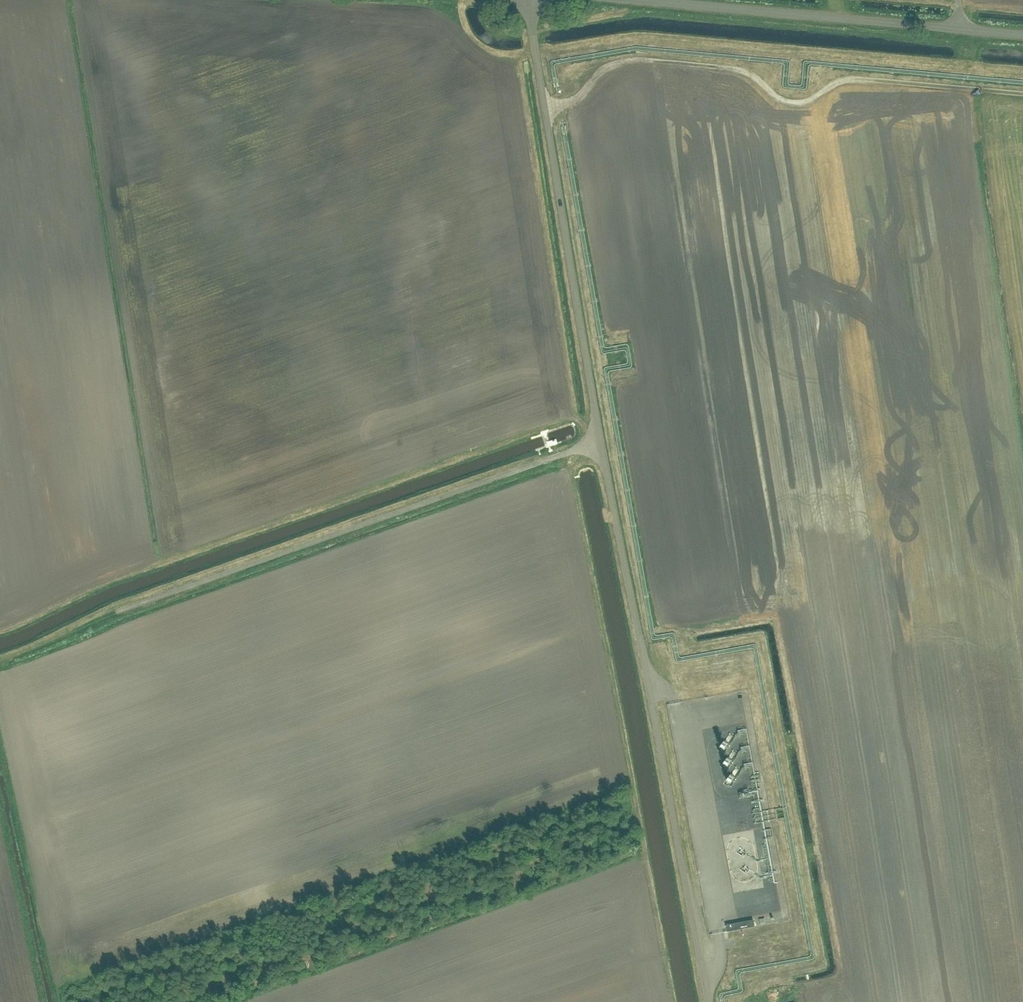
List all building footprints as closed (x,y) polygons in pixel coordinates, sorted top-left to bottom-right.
[(756,807),(764,806),(759,778),(751,779),(756,807)] [(753,920),(726,925),(727,932),(754,927),(753,920)]
